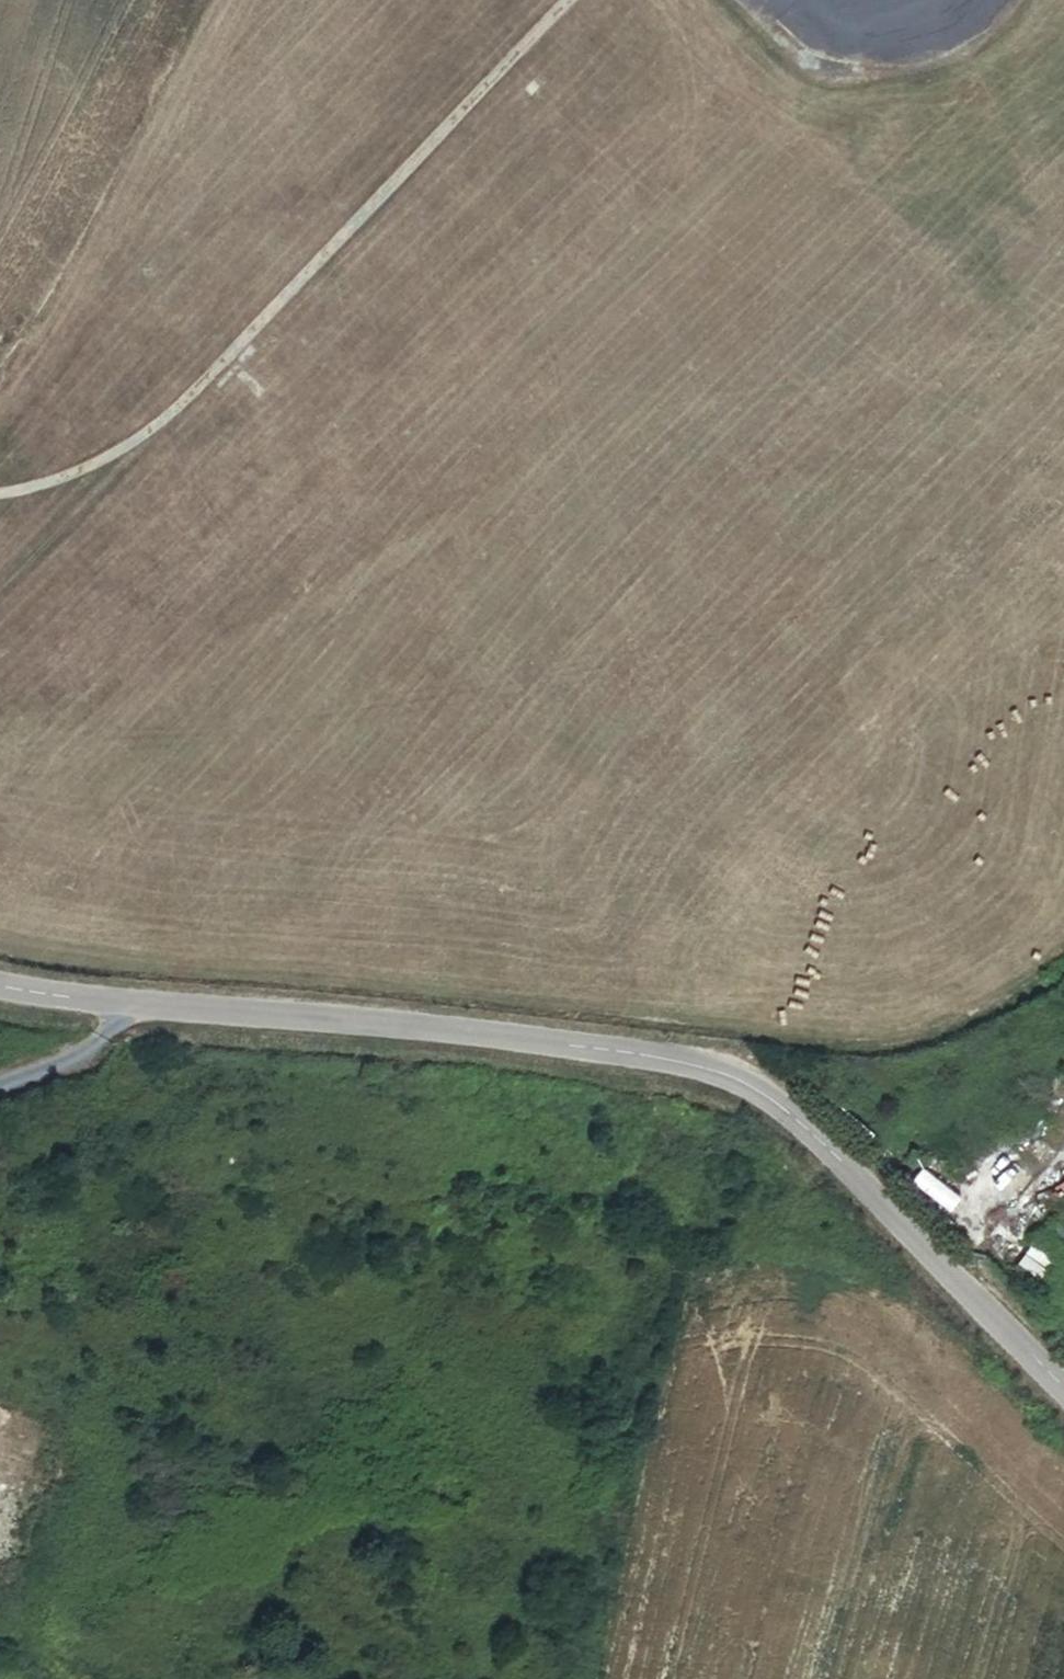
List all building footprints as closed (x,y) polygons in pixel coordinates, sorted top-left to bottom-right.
[(908,1179),(981,1248),(1058,1158),(1063,1151),(1063,1120),(1035,1097),(1023,1120),(1004,1138),(984,1151),(957,1156),(938,1149),(908,1179)]
